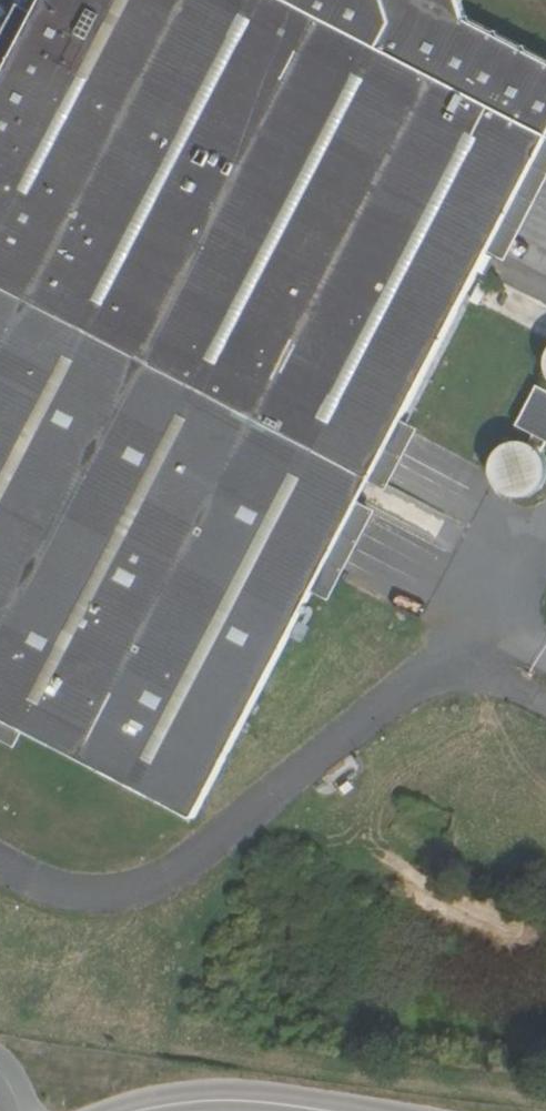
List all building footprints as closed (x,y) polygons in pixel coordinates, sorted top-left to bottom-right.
[(192,822),(324,568),(337,575),(368,519),(354,510),(368,483),(381,491),(408,439),(400,435),(491,262),(486,260),(532,167),(545,173),(545,68),(465,25),(456,0),(42,0),(0,81),(0,721),(192,822)] [(534,390),(511,430),(529,440),(525,448),(532,452),(537,458),(543,447),(545,448),(545,390),(543,395),(534,390)] [(532,452),(525,448),(518,447),(510,448),(503,450),(497,454),(493,459),(490,465),(488,473),(489,480),(491,486),(495,493),(500,498),(504,500),(511,502),(518,502),(525,500),(532,496),(536,492),(541,485),(543,479),(543,471),(541,464),(537,458),(532,452)]
